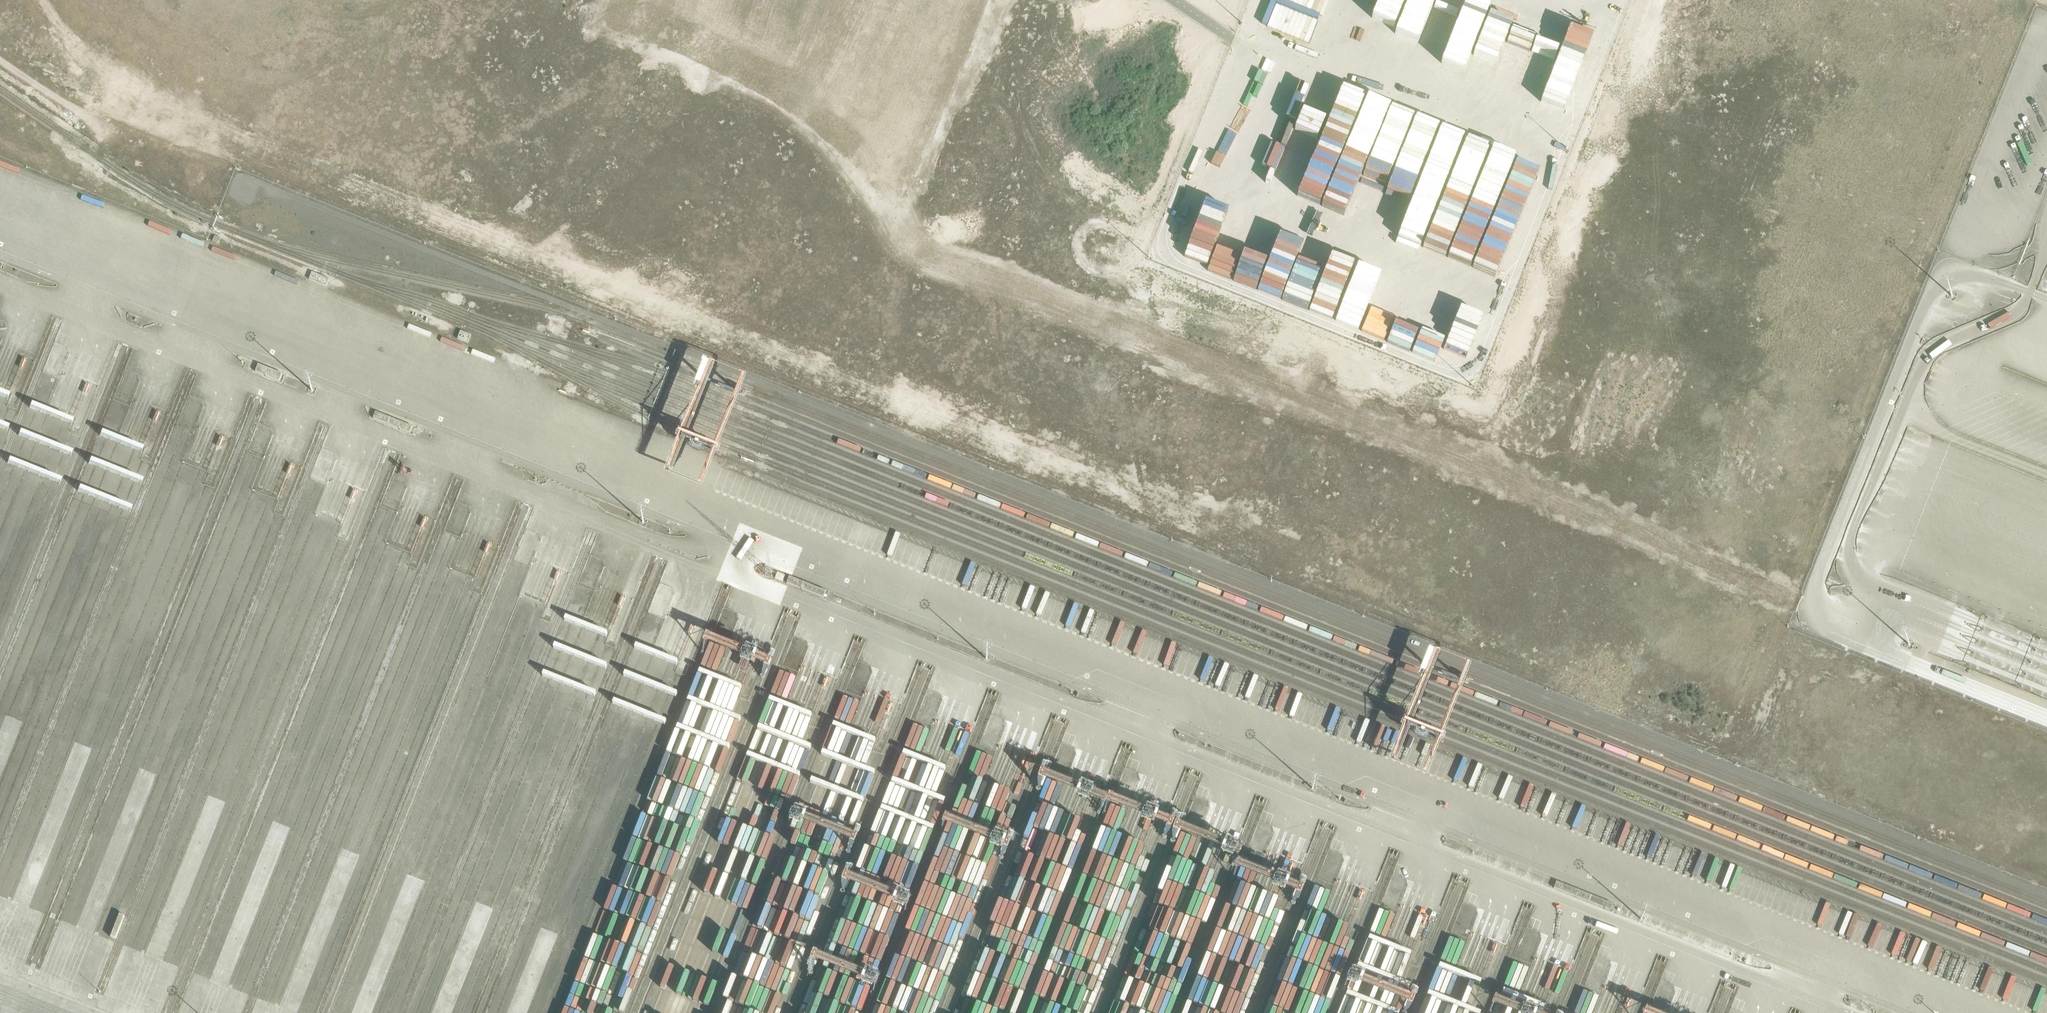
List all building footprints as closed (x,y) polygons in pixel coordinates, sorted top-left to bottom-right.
[(312,272),(309,279),(327,286),(330,278),(312,272)] [(278,382),(281,374),(257,365),(254,372),(278,382)] [(703,836),(708,812),(690,808),(683,807),(681,815),(689,817),(688,824),(686,832),(703,836)] [(1100,830),(1093,850),(1099,852),(1100,847),(1105,849),(1103,855),(1110,857),(1117,835),(1100,830)] [(1114,861),(1136,867),(1142,844),(1122,838),(1121,841),(1124,842),(1121,854),(1116,853),(1114,861)] [(1070,867),(1073,844),(1058,842),(1055,864),(1070,867)] [(1184,886),(1190,863),(1174,859),(1168,882),(1184,886)] [(1323,910),(1329,891),(1323,889),(1322,894),(1318,893),(1314,907),(1323,910)] [(1080,929),(1086,906),(1081,905),(1076,928),(1080,929)] [(1302,934),(1311,938),(1343,939),(1348,927),(1312,912),(1310,912),(1302,932),(1302,934)] [(1101,923),(1104,915),(1099,913),(1096,921),(1101,923)] [(1244,926),(1244,937),(1265,937),(1265,920),(1249,920),(1249,926),(1244,926)]
